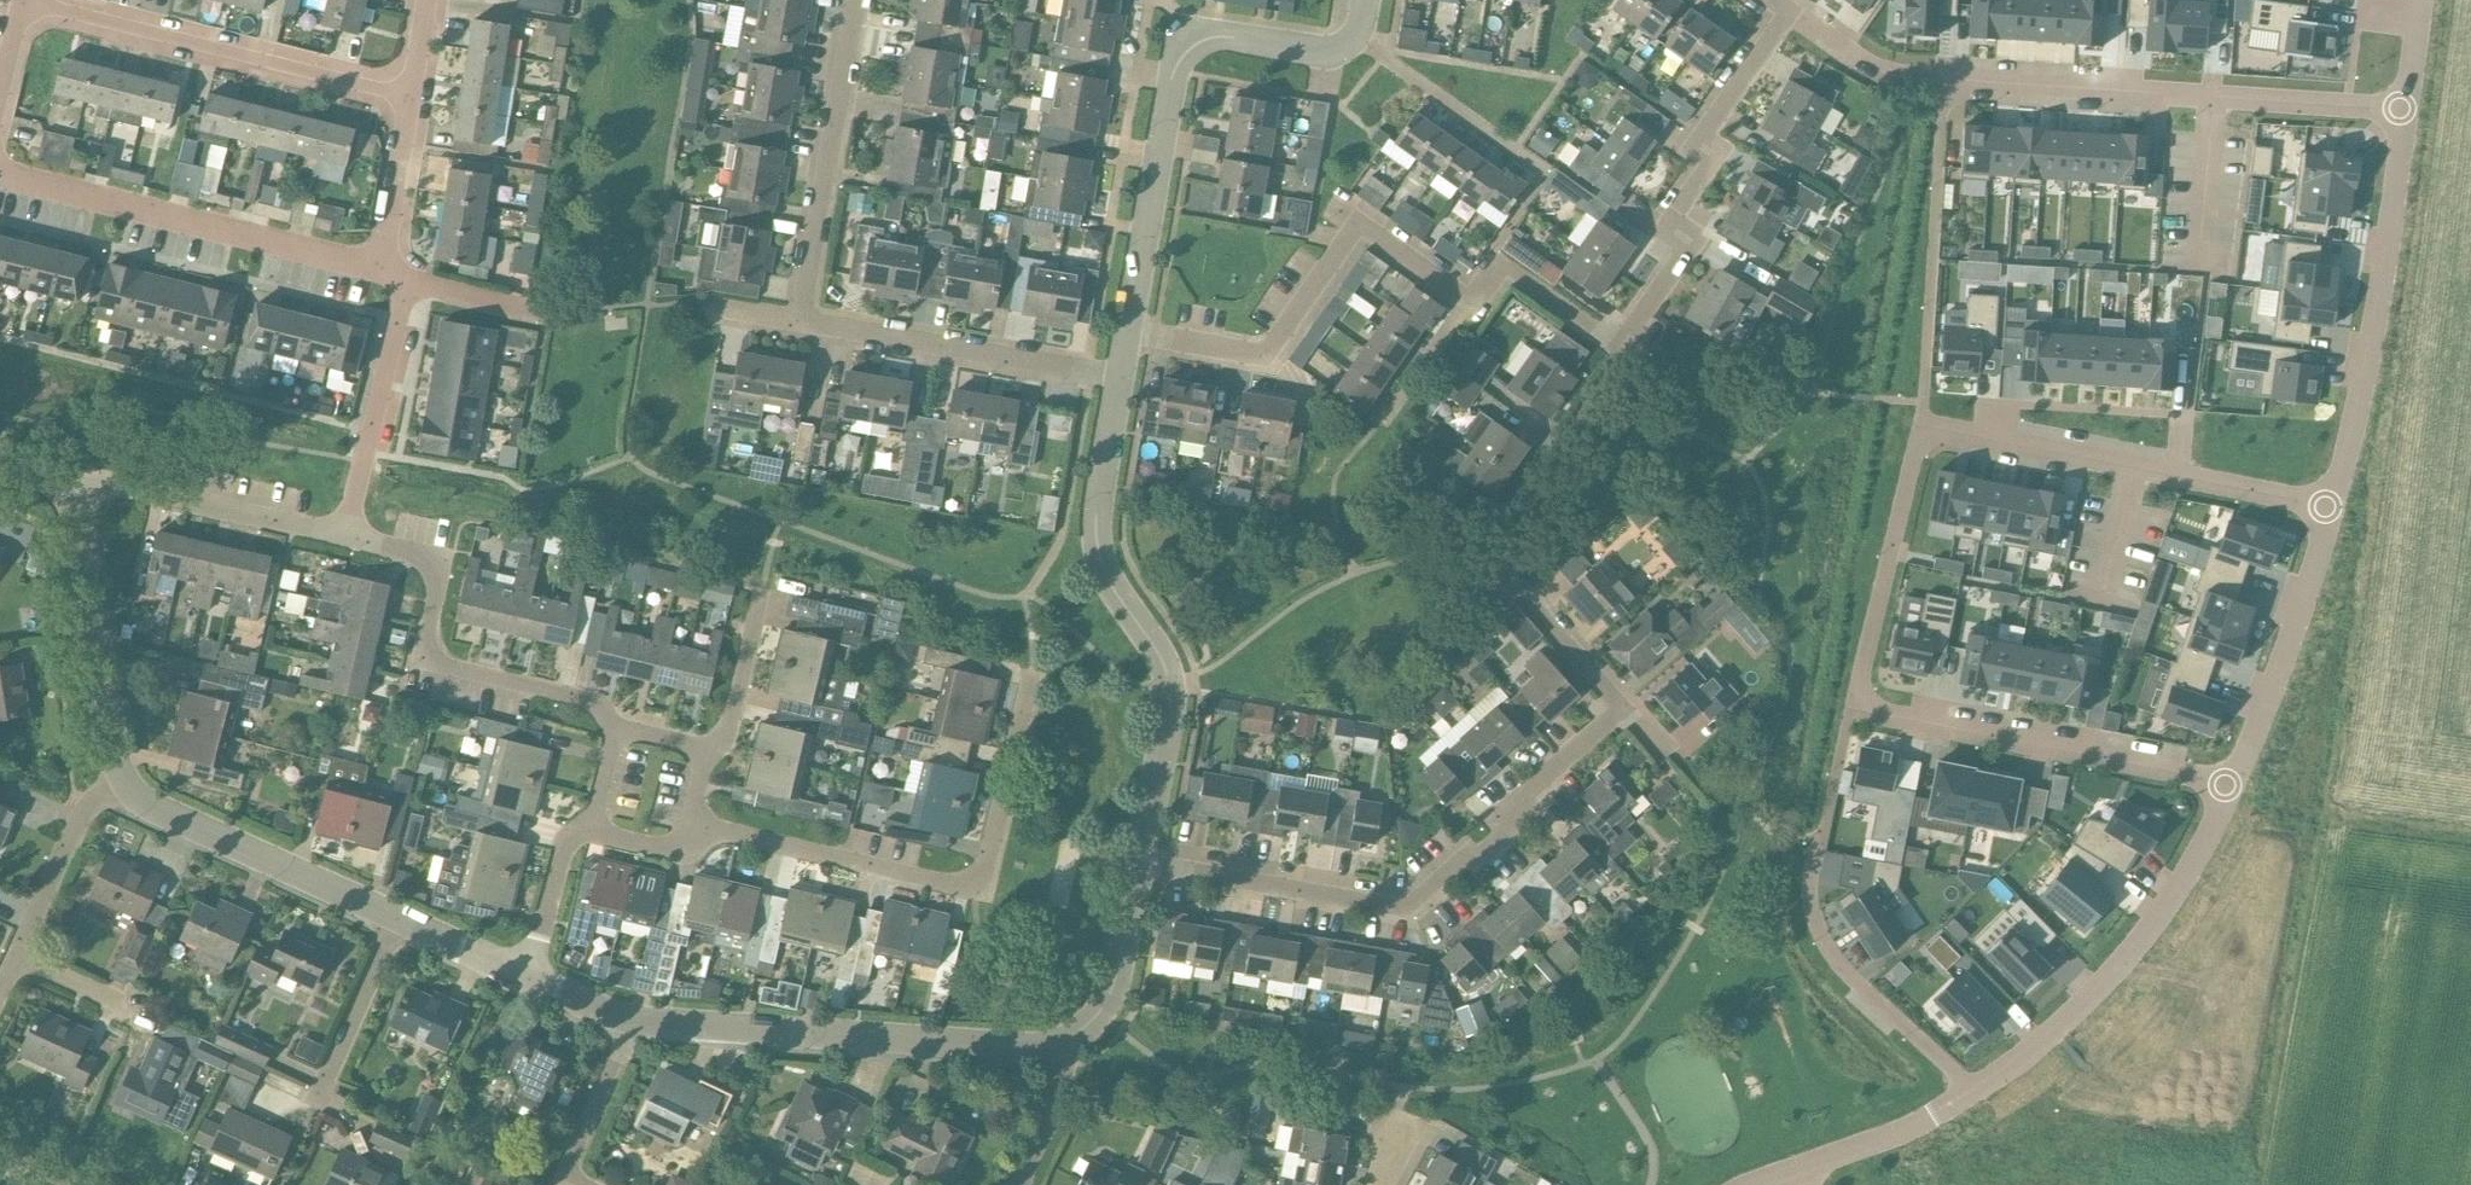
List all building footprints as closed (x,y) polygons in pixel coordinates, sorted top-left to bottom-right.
[(232,4),(262,12),(265,0),(233,0),(232,4)] [(283,16),(296,20),(301,0),(287,0),(283,16)] [(336,0),(329,0),(322,27),(358,36),(365,7),(336,0)] [(518,9),(564,17),(566,0),(519,0),(518,9)] [(760,9),(791,15),(814,19),(816,9),(809,8),(810,0),(761,0),(760,9)] [(913,4),(921,5),(918,20),(942,24),(940,37),(971,42),(975,18),(964,16),(967,0),(914,0),(913,4)] [(1019,10),(1036,13),(1038,0),(1021,0),(1019,10)] [(1060,16),(1122,27),(1124,18),(1116,16),(1119,2),(1107,0),(1063,0),(1060,16)] [(1239,6),(1266,10),(1268,0),(1240,0),(1239,6)] [(1274,1),(1280,2),(1278,12),(1292,15),(1295,0),(1274,0),(1274,1)] [(1650,0),(1618,0),(1612,9),(1633,24),(1650,0)] [(1633,24),(1656,40),(1681,4),(1676,0),(1650,0),(1633,24)] [(1905,17),(1907,17),(1906,34),(1938,36),(1940,10),(1956,11),(1957,0),(1906,0),(1905,17)] [(1970,38),(1998,40),(1999,39),(2001,0),(1973,0),(1970,38)] [(1999,39),(2024,40),(2026,0),(2001,0),(1999,39)] [(2024,40),(2049,42),(2052,0),(2026,0),(2024,40)] [(2049,42),(2074,44),(2077,0),(2052,0),(2049,42)] [(2074,45),(2103,47),(2105,15),(2106,0),(2077,0),(2074,44),(2074,45)] [(2127,22),(2148,23),(2146,50),(2175,52),(2178,0),(2128,0),(2127,22)] [(2175,52),(2176,52),(2176,51),(2204,52),(2205,27),(2226,28),(2228,0),(2178,0),(2175,52)] [(2248,29),(2279,33),(2276,54),(2293,56),(2293,60),(2310,62),(2310,59),(2331,61),(2336,26),(2305,22),(2307,6),(2259,0),(2252,0),(2248,29)] [(745,7),(745,9),(742,31),(741,31),(739,47),(747,48),(791,56),(793,43),(802,44),(805,30),(812,31),(814,19),(760,9),(745,7)] [(1406,9),(1403,24),(1418,26),(1421,11),(1406,9)] [(1685,61),(1711,25),(1690,10),(1664,46),(1685,61)] [(1053,57),(1084,62),(1086,49),(1110,53),(1112,39),(1119,40),(1122,27),(1060,16),(1053,57)] [(474,20),(469,50),(506,56),(511,26),(474,20)] [(547,21),(544,45),(555,47),(568,49),(569,45),(572,25),(547,21)] [(1033,24),(1017,21),(1011,50),(1028,54),(1033,24)] [(1711,25),(1685,61),(1708,77),(1733,41),(1711,25)] [(1423,54),(1426,32),(1401,28),(1398,49),(1423,54)] [(1426,32),(1423,54),(1438,56),(1440,44),(1425,41),(1427,32),(1426,32)] [(1594,45),(1582,36),(1575,45),(1587,54),(1594,45)] [(971,42),(940,37),(937,53),(913,49),(910,63),(903,62),(901,71),(964,82),(967,61),(978,63),(981,45),(971,43),(971,42)] [(555,47),(552,64),(565,66),(568,49),(555,47)] [(746,89),(800,99),(802,89),(795,88),(797,73),(788,72),(791,56),(747,48),(747,49),(739,47),(736,63),(746,65),(745,73),(749,74),(746,89)] [(506,56),(469,50),(465,80),(501,86),(506,56)] [(1475,62),(1477,52),(1463,50),(1462,60),(1475,62)] [(1477,52),(1475,62),(1490,65),(1491,54),(1477,52)] [(1046,71),(1042,96),(1108,107),(1109,98),(1102,97),(1105,82),(1081,78),(1084,62),(1053,57),(1041,55),(1039,68),(1050,70),(1050,72),(1046,71)] [(1529,60),(1515,58),(1513,69),(1528,71),(1529,60)] [(84,101),(93,66),(63,59),(52,104),(68,108),(71,97),(84,101)] [(562,83),(565,66),(552,64),(550,81),(562,83)] [(93,66),(84,101),(99,104),(96,116),(110,120),(113,108),(122,73),(93,66)] [(1631,85),(1638,76),(1625,67),(1619,76),(1642,93),(1642,92),(1631,85)] [(691,68),(689,79),(704,82),(706,70),(691,68)] [(927,104),(924,116),(955,122),(957,108),(959,108),(964,82),(901,71),(899,84),(906,85),(904,100),(927,104)] [(113,108),(110,120),(139,127),(142,115),(151,81),(122,73),(113,108)] [(1631,85),(1642,92),(1649,84),(1638,76),(1631,85)] [(1789,82),(1776,105),(1783,109),(1819,129),(1832,106),(1831,105),(1838,92),(1813,78),(1806,91),(1789,82)] [(689,81),(682,121),(697,123),(703,83),(704,82),(689,79),(689,81)] [(465,80),(460,110),(496,116),(501,86),(465,80)] [(181,88),(151,81),(142,115),(159,119),(157,127),(170,130),(181,88)] [(1608,141),(1640,163),(1655,141),(1635,127),(1650,107),(1623,88),(1603,119),(1617,128),(1608,141)] [(800,99),(746,89),(743,106),(737,105),(733,129),(763,134),(765,120),(788,124),(791,110),(798,111),(800,99)] [(1695,109),(1666,89),(1656,102),(1686,123),(1695,109)] [(227,148),(230,138),(239,102),(209,95),(197,141),(227,148)] [(1108,107),(1042,96),(1039,112),(1042,113),(1038,137),(1069,142),(1072,129),(1096,133),(1098,119),(1105,120),(1108,107)] [(1235,97),(1230,123),(1274,131),(1277,115),(1285,117),(1287,106),(1235,97)] [(230,138),(259,145),(268,109),(239,102),(230,138)] [(1314,102),(1308,137),(1323,140),(1329,104),(1314,102)] [(544,121),(544,123),(556,125),(558,108),(539,105),(537,120),(544,121)] [(1810,143),(1818,128),(1776,105),(1762,128),(1779,137),(1771,150),(1813,175),(1826,153),(1810,143)] [(268,109),(259,145),(256,157),(285,164),(297,117),(268,109)] [(496,116),(460,110),(455,140),(491,146),(496,116)] [(1001,110),(997,129),(1014,132),(1018,113),(1001,110)] [(1415,114),(1386,154),(1408,170),(1416,159),(1437,129),(1415,114)] [(994,118),(978,115),(976,125),(992,128),(994,118)] [(955,122),(924,116),(921,133),(899,129),(896,143),(889,142),(887,152),(951,163),(955,138),(952,138),(955,122)] [(297,117),(285,164),(288,152),(306,156),(303,167),(315,170),(326,124),(297,117)] [(682,121),(680,134),(695,137),(697,123),(682,121)] [(553,142),(556,125),(544,123),(541,140),(553,142)] [(1274,131),(1230,123),(1226,150),(1270,157),(1274,131)] [(356,131),(326,124),(315,170),(314,176),(343,183),(356,131)] [(992,128),(976,125),(974,137),(991,140),(992,128)] [(1853,140),(1869,150),(1879,134),(1862,125),(1853,140)] [(1964,125),(1960,179),(1987,181),(1991,127),(1964,125)] [(1991,127),(1987,181),(1989,181),(1989,175),(2013,177),(2012,184),(2013,184),(2017,127),(2016,127),(2016,128),(1991,127)] [(2017,127),(2013,184),(2039,186),(2043,129),(2017,127)] [(1558,141),(1540,128),(1528,146),(1547,158),(1558,141)] [(733,129),(726,169),(732,170),(786,179),(788,169),(781,168),(786,139),(763,134),(733,129)] [(1382,149),(1390,138),(1378,129),(1370,141),(1382,149)] [(1416,159),(1437,173),(1458,144),(1437,129),(1416,159)] [(2043,129),(2039,186),(2041,186),(2041,179),(2066,180),(2069,132),(2044,130),(2045,129),(2043,129)] [(67,169),(75,139),(45,131),(37,161),(67,169)] [(2069,132),(2066,180),(2092,182),(2095,134),(2069,132)] [(2095,134),(2092,182),(2117,184),(2116,189),(2118,189),(2121,134),(2120,134),(2120,135),(2095,134)] [(2121,134),(2118,189),(2143,191),(2143,197),(2162,198),(2163,175),(2146,174),(2149,136),(2135,135),(2121,134)] [(1036,136),(1029,177),(1093,189),(1095,178),(1088,177),(1090,162),(1066,158),(1069,142),(1038,137),(1036,136)] [(76,139),(75,139),(67,169),(85,173),(87,161),(71,157),(76,139)] [(1640,163),(1608,141),(1600,153),(1585,142),(1568,167),(1600,190),(1604,185),(1617,195),(1640,163)] [(1437,173),(1458,188),(1479,159),(1458,144),(1437,173)] [(2254,146),(2250,175),(2269,177),(2270,171),(2273,149),(2254,146)] [(887,152),(885,164),(892,165),(890,180),(887,194),(911,199),(935,203),(941,204),(943,188),(947,188),(951,163),(887,152)] [(2300,152),(2296,181),(2353,188),(2353,187),(2357,159),(2341,157),(2342,155),(2322,152),(2322,155),(2300,152)] [(1303,153),(1301,167),(1307,168),(1307,169),(1318,171),(1320,157),(1320,156),(1303,153)] [(265,161),(257,159),(246,201),(254,203),(265,161)] [(1479,159),(1458,188),(1482,205),(1485,201),(1484,199),(1501,174),(1479,159)] [(1219,186),(1263,194),(1268,167),(1224,160),(1219,186)] [(170,194),(214,204),(222,170),(206,166),(206,168),(178,161),(170,194)] [(1869,167),(1857,161),(1841,191),(1852,198),(1869,167)] [(128,171),(112,166),(109,179),(125,183),(128,171)] [(447,200),(486,207),(491,176),(451,169),(451,171),(452,171),(447,200)] [(1305,183),(1315,185),(1318,171),(1307,169),(1305,183)] [(223,171),(222,170),(214,204),(231,209),(233,197),(217,193),(223,171)] [(786,179),(732,170),(729,185),(723,184),(719,208),(760,215),(762,202),(774,204),(777,190),(784,191),(786,179)] [(1504,170),(1501,174),(1484,199),(1485,201),(1506,215),(1526,185),(1504,170)] [(1590,193),(1556,170),(1546,185),(1553,190),(1579,209),(1590,193)] [(128,171),(125,183),(143,188),(146,175),(128,171)] [(1752,175),(1739,198),(1782,222),(1795,230),(1807,208),(1817,213),(1825,198),(1803,186),(1797,183),(1776,171),(1769,184),(1752,175)] [(534,174),(529,214),(542,216),(548,176),(534,174)] [(1372,176),(1357,197),(1378,212),(1393,191),(1372,176)] [(1029,177),(1022,217),(1055,222),(1057,209),(1081,213),(1084,199),(1091,200),(1093,189),(1029,177)] [(2250,181),(2248,194),(2261,196),(2263,182),(2250,181)] [(2295,191),(2290,230),(2320,234),(2323,214),(2348,217),(2352,189),(2353,190),(2353,188),(2296,181),(2295,191)] [(275,205),(279,189),(263,185),(260,201),(275,205)] [(1546,185),(1539,195),(1546,200),(1553,190),(1546,185)] [(1263,194),(1219,186),(1215,212),(1259,220),(1263,194)] [(871,215),(875,196),(851,192),(848,211),(871,215)] [(983,193),(980,209),(995,212),(998,195),(983,193)] [(1310,215),(1312,202),(1288,198),(1286,211),(1310,215)] [(1782,222),(1739,198),(1726,221),(1742,231),(1735,244),(1773,265),(1786,244),(1773,236),(1782,222)] [(447,200),(442,230),(497,239),(497,238),(481,235),(486,207),(447,200)] [(669,200),(666,219),(680,221),(683,202),(669,200)] [(271,219),(274,208),(257,203),(254,215),(271,219)] [(345,209),(320,203),(313,229),(331,234),(331,232),(340,232),(345,209)] [(1398,206),(1389,219),(1400,227),(1408,214),(1398,206)] [(274,208),(271,219),(289,224),(292,212),(274,208)] [(702,248),(702,247),(772,259),(774,249),(767,248),(769,233),(757,231),(760,215),(740,212),(719,208),(719,209),(718,209),(715,223),(710,222),(701,221),(700,227),(696,246),(696,247),(702,248)] [(542,216),(529,214),(526,231),(540,233),(542,216)] [(1408,214),(1400,227),(1411,235),(1422,242),(1429,231),(1431,229),(1419,221),(1408,214)] [(1586,214),(1568,239),(1580,248),(1616,273),(1634,247),(1614,233),(1586,214)] [(887,297),(897,241),(881,238),(883,229),(859,225),(853,260),(867,263),(863,285),(878,288),(877,295),(887,297)] [(497,239),(442,230),(438,259),(436,259),(436,261),(460,265),(490,269),(492,270),(497,239)] [(897,241),(887,297),(899,299),(900,292),(915,294),(918,272),(933,274),(941,231),(935,230),(926,232),(924,241),(914,239),(913,244),(897,241)] [(941,231),(933,274),(948,277),(944,299),(958,302),(957,309),(968,311),(978,255),(979,250),(952,246),(953,237),(951,232),(941,231)] [(1534,253),(1510,237),(1501,250),(1525,267),(1534,253)] [(1445,258),(1453,247),(1440,238),(1432,250),(1445,258)] [(0,266),(0,282),(23,287),(34,245),(7,239),(0,266)] [(2285,241),(2278,291),(2335,298),(2335,296),(2338,269),(2313,266),(2315,245),(2285,241)] [(536,245),(523,243),(522,249),(516,248),(512,273),(531,276),(536,245)] [(34,245),(23,287),(50,294),(60,252),(34,245)] [(1006,245),(1005,254),(1018,257),(1020,247),(1006,245)] [(2021,246),(2020,257),(2035,258),(2036,247),(2021,246)] [(772,259),(702,247),(702,248),(697,279),(701,280),(700,289),(704,290),(717,292),(728,294),(735,295),(756,299),(758,284),(760,284),(763,270),(770,271),(772,259)] [(1453,247),(1445,258),(1454,265),(1467,274),(1473,265),(1460,256),(1462,253),(1453,247)] [(2036,247),(2035,258),(2049,259),(2050,251),(2050,248),(2047,247),(2036,247)] [(1576,254),(1562,274),(1598,299),(1616,273),(1580,248),(1576,254)] [(2073,249),(2072,261),(2087,262),(2088,250),(2073,249)] [(1366,250),(1350,273),(1372,289),(1389,266),(1366,250)] [(1969,250),(1968,261),(1983,262),(1984,251),(1969,250)] [(2088,250),(2087,262),(2101,263),(2102,251),(2088,250)] [(1984,251),(1983,262),(1997,263),(1998,252),(1984,251)] [(60,252),(50,294),(78,301),(88,259),(60,252)] [(978,255),(968,311),(979,313),(980,306),(995,308),(999,286),(1013,288),(1018,257),(1005,254),(994,252),(993,258),(978,255)] [(1047,325),(1057,263),(1018,257),(1013,288),(1028,291),(1024,313),(1038,316),(1037,323),(1047,325)] [(1983,262),(1982,281),(1996,282),(1997,263),(1983,262)] [(1057,263),(1047,325),(1059,327),(1060,320),(1075,322),(1078,300),(1093,302),(1099,272),(1083,269),(1082,273),(1057,269),(1058,264),(1057,263)] [(129,326),(142,272),(110,264),(97,318),(129,326)] [(460,265),(458,277),(487,282),(490,269),(460,265)] [(2054,267),(2053,279),(2068,280),(2068,268),(2054,267)] [(2089,269),(2088,281),(2103,282),(2104,270),(2089,269)] [(2104,270),(2103,282),(2117,283),(2118,271),(2104,270)] [(1813,282),(1793,271),(1787,280),(1808,292),(1813,282)] [(142,272),(129,326),(160,334),(173,280),(142,272)] [(1752,290),(1719,272),(1705,297),(1701,294),(1688,318),(1724,338),(1752,290)] [(1372,289),(1350,273),(1335,295),(1369,319),(1376,308),(1353,292),(1361,281),(1372,289)] [(2153,273),(2152,285),(2166,286),(2167,274),(2153,273)] [(173,280),(160,334),(191,341),(204,288),(173,280)] [(1817,301),(1778,280),(1765,303),(1804,325),(1817,301)] [(656,282),(655,290),(657,296),(677,295),(677,285),(656,282)] [(204,288),(191,341),(223,349),(236,296),(204,288)] [(1424,328),(1428,331),(1444,309),(1414,288),(1400,308),(1398,310),(1424,328)] [(2278,291),(2272,340),(2303,344),(2305,323),(2331,327),(2335,298),(2278,291)] [(1941,335),(1940,353),(1944,353),(1943,365),(1942,374),(1977,376),(1979,349),(1995,350),(1998,296),(1968,294),(1966,328),(1945,326),(1945,336),(1941,335)] [(252,327),(247,346),(275,353),(285,310),(257,304),(252,327)] [(1395,305),(1379,329),(1408,350),(1424,328),(1398,310),(1400,308),(1395,305)] [(1326,307),(1318,318),(1329,326),(1337,314),(1326,307)] [(2005,307),(2003,339),(2022,340),(2019,381),(2047,383),(2050,333),(2051,327),(2051,322),(2027,320),(2025,320),(2026,309),(2005,307)] [(285,310),(275,353),(301,359),(312,317),(285,310)] [(312,317),(301,359),(328,366),(339,324),(312,317)] [(1315,347),(1329,326),(1318,318),(1303,339),(1315,347)] [(2050,333),(2047,383),(2048,383),(2048,381),(2072,383),(2075,335),(2051,333),(2051,327),(2052,322),(2051,322),(2051,327),(2050,333)] [(437,355),(491,365),(497,332),(442,323),(437,355)] [(339,324),(328,366),(356,373),(367,331),(339,324)] [(1408,350),(1379,329),(1364,350),(1394,371),(1408,350)] [(1523,370),(1509,390),(1530,404),(1550,418),(1576,381),(1571,378),(1571,377),(1589,352),(1557,329),(1539,356),(1535,353),(1523,370)] [(23,339),(37,343),(40,333),(26,330),(23,339)] [(40,333),(37,343),(51,346),(54,337),(40,333)] [(2075,335),(2072,383),(2096,385),(2099,336),(2075,335)] [(2099,336),(2096,385),(2121,386),(2124,338),(2099,336)] [(2124,338),(2121,386),(2144,388),(2144,389),(2145,389),(2148,338),(2147,338),(2147,339),(2145,339),(2124,338)] [(2148,338),(2145,389),(2172,391),(2176,340),(2148,338)] [(1299,369),(1315,347),(1303,339),(1288,361),(1299,369)] [(2231,341),(2227,370),(2261,375),(2258,395),(2279,398),(2279,401),(2295,403),(2295,400),(2301,401),(2316,403),(2321,368),(2295,364),(2297,349),(2231,341)] [(1470,346),(1453,370),(1480,389),(1497,365),(1470,346)] [(105,360),(119,364),(122,354),(108,350),(105,360)] [(1394,371),(1364,350),(1349,371),(1379,392),(1394,371)] [(739,355),(731,405),(744,407),(763,411),(772,360),(771,360),(769,360),(770,355),(755,353),(754,357),(739,355)] [(122,354),(119,364),(133,367),(136,357),(122,354)] [(431,387),(486,396),(491,365),(437,355),(431,387)] [(522,370),(532,372),(535,358),(525,356),(522,370)] [(772,360),(763,411),(780,414),(800,417),(804,398),(798,397),(800,390),(804,366),(772,360)] [(167,376),(181,379),(183,370),(169,366),(167,376)] [(183,370),(181,379),(195,383),(197,373),(183,370)] [(532,372),(522,370),(520,385),(529,386),(532,372)] [(1465,410),(1480,389),(1453,370),(1438,391),(1465,410)] [(1364,414),(1379,392),(1349,371),(1334,393),(1364,414)] [(815,429),(809,463),(825,466),(830,440),(836,441),(839,423),(852,426),(851,431),(869,434),(871,423),(879,379),(847,374),(843,394),(826,391),(822,415),(819,434),(815,434),(816,430),(815,429)] [(911,385),(879,379),(871,423),(889,426),(888,431),(902,434),(911,385)] [(1180,442),(1190,384),(1165,380),(1160,409),(1146,406),(1141,435),(1180,442)] [(1190,384),(1180,442),(1205,446),(1202,462),(1216,464),(1219,449),(1225,420),(1210,418),(1215,389),(1190,384)] [(249,397),(263,400),(265,391),(251,387),(249,397)] [(426,418),(480,428),(486,396),(431,387),(426,418)] [(265,391),(263,400),(277,404),(279,394),(265,391)] [(950,416),(945,442),(959,444),(961,435),(979,438),(986,398),(954,392),(950,416)] [(1219,449),(1216,464),(1217,465),(1220,449),(1258,455),(1261,440),(1269,398),(1244,394),(1239,423),(1225,420),(1219,449)] [(979,438),(976,453),(993,456),(994,450),(1008,453),(1006,463),(1029,467),(1035,432),(1014,429),(1018,404),(986,398),(979,438)] [(1294,403),(1269,398),(1261,440),(1258,455),(1297,462),(1302,434),(1288,431),(1294,403)] [(316,414),(318,404),(304,401),(302,410),(316,414)] [(318,404),(316,414),(330,417),(333,408),(318,404)] [(709,406),(701,453),(718,456),(723,428),(729,429),(732,410),(709,406)] [(1463,438),(1475,447),(1495,460),(1511,472),(1529,447),(1480,413),(1463,438)] [(480,428),(426,418),(420,451),(475,460),(480,428)] [(514,418),(511,432),(521,434),(523,419),(514,418)] [(809,463),(815,429),(798,427),(792,460),(809,463)] [(521,435),(512,433),(509,448),(519,449),(521,435)] [(862,493),(912,502),(922,445),(906,442),(899,480),(865,474),(862,493)] [(922,445),(912,502),(913,502),(916,483),(933,486),(939,448),(922,445)] [(1492,499),(1511,472),(1495,460),(1475,447),(1468,458),(1454,448),(1443,463),(1417,445),(1406,461),(1447,489),(1458,474),(1492,499)] [(1938,478),(1930,520),(1955,526),(1957,526),(1967,475),(1940,470),(1938,478)] [(1955,526),(1953,535),(1980,540),(1981,535),(1982,529),(1981,529),(1990,482),(1970,477),(1967,477),(1968,476),(1967,475),(1957,526),(1955,526)] [(1154,476),(1151,491),(1169,494),(1171,479),(1154,476)] [(1990,482),(1981,529),(1982,529),(2003,533),(2004,534),(2005,534),(2015,486),(1990,482)] [(1198,499),(1212,501),(1213,488),(1200,486),(1198,499)] [(2004,534),(2002,545),(2028,550),(2029,544),(2028,544),(2039,490),(2038,489),(2037,491),(2015,486),(2005,534),(2004,534)] [(2029,544),(2028,550),(2068,558),(2073,532),(2059,529),(2061,518),(2066,495),(2049,492),(2039,490),(2028,544),(2029,544)] [(1059,497),(1043,495),(1038,529),(1053,532),(1059,497)] [(1272,495),(1269,511),(1288,514),(1291,498),(1272,495)] [(2202,570),(2201,570),(2207,572),(2236,582),(2243,561),(2269,569),(2279,539),(2270,536),(2263,534),(2264,532),(2245,525),(2244,527),(2229,522),(2219,549),(2211,546),(2203,570),(2202,570)] [(477,527),(474,539),(486,542),(489,529),(477,527)] [(177,579),(186,539),(158,533),(143,595),(154,598),(159,575),(177,579)] [(503,548),(530,554),(533,541),(506,535),(503,548)] [(1677,566),(1690,554),(1675,537),(1661,549),(1677,566)] [(200,609),(215,546),(186,539),(177,579),(195,583),(190,606),(200,609)] [(215,588),(234,592),(243,552),(215,546),(200,609),(210,611),(215,588)] [(564,562),(581,565),(583,552),(567,549),(564,562)] [(243,552),(234,592),(229,615),(258,622),(272,559),(243,552)] [(605,568),(602,579),(621,584),(624,573),(627,562),(607,557),(605,568)] [(460,602),(456,620),(485,627),(494,588),(475,584),(479,568),(481,560),(470,558),(460,602)] [(1935,558),(1933,569),(1947,572),(1950,560),(1935,558)] [(533,560),(530,571),(537,573),(540,562),(533,560)] [(1950,560),(1947,572),(1961,574),(1964,563),(1950,560)] [(1984,567),(1982,578),(1996,581),(1998,570),(1984,567)] [(678,574),(651,568),(647,583),(674,589),(678,574)] [(494,588),(485,627),(513,634),(528,571),(518,569),(516,577),(513,592),(494,588)] [(1608,585),(1594,570),(1565,595),(1591,624),(1601,616),(1610,627),(1641,600),(1618,575),(1608,585)] [(1998,570),(1996,581),(2010,584),(2012,573),(1998,570)] [(2199,594),(2191,618),(2245,636),(2246,636),(2245,635),(2254,609),(2230,601),(2236,582),(2207,572),(2201,570),(2198,581),(2194,592),(2199,594)] [(286,571),(282,586),(295,589),(298,574),(286,571)] [(308,596),(307,598),(383,616),(390,586),(328,571),(321,599),(308,596)] [(528,571),(513,634),(542,641),(551,601),(532,597),(537,573),(530,571),(528,571)] [(687,598),(692,578),(678,574),(674,589),(673,594),(676,595),(687,598)] [(2036,579),(2022,576),(2020,586),(2034,589),(2036,579)] [(707,579),(702,598),(714,601),(718,582),(707,579)] [(551,601),(542,641),(570,647),(585,584),(575,582),(570,606),(551,601)] [(2147,586),(2143,600),(2158,606),(2163,591),(2147,586)] [(1991,590),(1989,601),(2003,604),(2005,593),(1991,590)] [(1724,591),(1696,616),(1709,630),(1723,617),(1737,605),(1724,591)] [(1895,632),(1892,648),(1894,649),(1890,669),(1925,675),(1931,649),(1946,652),(1956,599),(1927,593),(1920,626),(1900,622),(1898,632),(1895,632)] [(2005,593),(2003,604),(2017,607),(2019,596),(2005,593)] [(881,597),(877,617),(900,622),(905,603),(881,597)] [(314,629),(377,643),(383,616),(307,598),(305,607),(319,610),(317,617),(276,608),(274,618),(315,627),(314,629)] [(2042,600),(2040,611),(2054,614),(2056,603),(2042,600)] [(784,630),(776,661),(827,673),(834,642),(859,647),(866,614),(819,603),(811,636),(784,630)] [(2056,603),(2054,614),(2068,617),(2070,606),(2056,603)] [(602,637),(595,668),(624,675),(634,635),(614,631),(620,607),(610,605),(602,637)] [(1737,605),(1723,617),(1738,633),(1751,621),(1737,605)] [(1543,636),(1518,608),(1503,621),(1528,649),(1543,636)] [(2096,610),(2082,608),(2080,617),(2094,620),(2096,610)] [(1628,630),(1610,646),(1636,675),(1654,659),(1672,642),(1671,641),(1694,621),(1686,612),(1685,611),(1680,615),(1675,609),(1662,619),(1654,610),(1647,615),(1646,614),(1628,630)] [(624,675),(652,682),(667,619),(657,617),(651,640),(634,635),(624,675)] [(2171,661),(2171,662),(2205,673),(2211,655),(2236,664),(2245,636),(2191,618),(2176,662),(2171,661)] [(652,682),(681,688),(690,649),(672,645),(677,622),(667,619),(652,682)] [(331,663),(370,672),(377,643),(314,629),(298,626),(296,635),(312,638),(312,639),(335,645),(331,663)] [(394,628),(391,642),(404,645),(408,631),(394,628)] [(1966,650),(1959,684),(1986,689),(1997,634),(1970,629),(1966,650)] [(150,634),(148,642),(161,646),(164,632),(156,630),(150,634)] [(708,653),(690,649),(681,688),(709,695),(724,633),(713,630),(708,653)] [(2131,632),(2127,646),(2142,651),(2147,638),(2131,632)] [(1997,634),(1986,689),(1987,689),(1988,688),(1991,689),(2012,693),(2021,645),(1997,640),(1998,635),(1997,634)] [(1469,650),(1479,663),(1494,651),(1481,636),(1466,648),(1469,650)] [(898,642),(894,657),(904,660),(911,656),(913,645),(898,642)] [(2021,645),(2012,693),(2037,698),(2048,645),(2047,644),(2046,650),(2021,645)] [(2048,645),(2037,698),(2062,702),(2062,704),(2063,704),(2075,644),(2074,644),(2072,649),(2048,645)] [(2075,644),(2063,704),(2090,709),(2101,649),(2075,644)] [(946,668),(939,699),(991,712),(999,681),(961,672),(964,658),(967,659),(968,658),(926,648),(923,662),(946,668)] [(259,653),(251,652),(247,673),(255,674),(259,653)] [(1545,719),(1548,722),(1577,696),(1540,654),(1526,666),(1536,677),(1521,691),(1510,700),(1535,728),(1545,719)] [(806,704),(803,717),(870,733),(872,725),(861,722),(857,713),(841,709),(848,678),(827,673),(776,661),(768,695),(806,704)] [(2171,662),(2153,714),(2212,734),(2222,704),(2197,696),(2205,673),(2171,662)] [(370,672),(331,663),(327,682),(304,677),(302,686),(364,700),(370,672)] [(1479,665),(1470,673),(1481,685),(1490,677),(1479,665)] [(1705,681),(1691,665),(1655,697),(1681,726),(1705,704),(1714,715),(1737,695),(1716,671),(1705,681)] [(21,666),(0,670),(0,720),(5,719),(29,715),(23,677),(21,677),(20,671),(22,670),(21,666)] [(178,724),(231,738),(239,706),(261,712),(269,680),(229,670),(225,687),(227,688),(224,701),(186,692),(178,724)] [(276,692),(295,697),(298,685),(278,680),(276,692)] [(1458,703),(1445,688),(1430,701),(1443,717),(1458,703)] [(1508,698),(1479,724),(1485,730),(1505,753),(1515,744),(1521,752),(1541,735),(1535,728),(1510,700),(1508,698)] [(908,725),(904,741),(940,749),(943,736),(983,746),(991,712),(939,699),(931,731),(908,725)] [(1223,699),(1220,715),(1238,718),(1241,703),(1223,699)] [(1245,702),(1240,730),(1270,735),(1275,707),(1245,702)] [(367,705),(363,720),(378,724),(380,718),(382,708),(367,705)] [(398,705),(394,721),(416,726),(418,718),(413,709),(398,705)] [(2106,711),(2103,727),(2117,731),(2121,714),(2106,711)] [(1314,726),(1316,716),(1299,713),(1297,723),(1314,726)] [(870,733),(803,717),(800,732),(761,723),(754,754),(805,766),(813,735),(837,741),(836,744),(866,751),(870,733)] [(487,737),(479,768),(542,784),(551,751),(513,742),(516,728),(519,729),(519,728),(479,718),(475,734),(487,737)] [(1337,718),(1334,734),(1354,737),(1357,722),(1337,718)] [(1358,721),(1355,736),(1378,740),(1381,725),(1358,721)] [(231,738),(178,724),(170,756),(208,766),(204,780),(201,779),(201,780),(241,791),(245,775),(223,769),(231,738)] [(1450,749),(1449,750),(1482,787),(1501,770),(1494,762),(1505,753),(1485,730),(1479,724),(1450,749)] [(940,749),(904,741),(901,756),(925,761),(917,792),(970,805),(977,774),(936,765),(940,749)] [(1438,759),(1420,775),(1430,787),(1446,805),(1456,796),(1463,803),(1482,787),(1449,750),(1450,749),(1447,746),(1436,756),(1438,759)] [(1640,749),(1622,764),(1631,774),(1649,758),(1640,749)] [(1884,862),(1900,865),(1909,825),(1914,797),(1915,792),(1891,787),(1897,756),(1861,749),(1851,802),(1877,807),(1871,840),(1887,843),(1884,862)] [(441,758),(423,753),(418,772),(435,777),(441,758)] [(316,833),(349,841),(362,788),(368,766),(320,754),(310,794),(311,794),(312,792),(325,795),(316,833)] [(805,766),(754,754),(746,788),(784,797),(781,811),(778,810),(778,812),(848,828),(852,810),(846,809),(847,805),(830,801),(829,805),(798,798),(805,766)] [(1599,780),(1580,796),(1597,816),(1585,827),(1600,845),(1613,860),(1635,840),(1625,829),(1636,819),(1626,808),(1641,794),(1613,761),(1596,776),(1599,780)] [(1930,800),(1914,797),(1909,825),(1962,835),(1974,771),(1974,769),(1938,761),(1930,800)] [(851,765),(849,778),(860,780),(863,767),(851,765)] [(1257,834),(1268,771),(1232,765),(1230,778),(1223,817),(1235,819),(1234,829),(1257,834)] [(459,797),(455,812),(492,822),(496,806),(534,816),(542,784),(479,768),(478,772),(481,777),(477,791),(473,793),(471,800),(459,797)] [(1268,771),(1257,834),(1283,838),(1285,828),(1297,830),(1304,789),(1306,778),(1269,771),(1268,771)] [(1974,771),(1962,835),(1965,836),(1968,823),(2022,834),(2027,828),(2030,813),(2015,810),(2017,798),(2020,780),(2015,779),(2015,775),(1995,771),(1994,775),(1991,774),(1974,771)] [(393,796),(362,788),(349,841),(380,849),(390,811),(404,815),(403,818),(404,818),(414,777),(399,773),(393,796)] [(1189,776),(1181,820),(1207,825),(1209,815),(1223,817),(1230,778),(1205,774),(1204,778),(1189,776)] [(2054,774),(2052,784),(2066,786),(2068,777),(2054,774)] [(1657,807),(1677,790),(1667,778),(1647,795),(1657,807)] [(864,781),(860,801),(891,807),(896,788),(864,781)] [(1304,789),(1297,830),(1311,833),(1310,843),(1335,847),(1345,790),(1336,788),(1329,794),(1304,789)] [(1359,792),(1345,790),(1335,847),(1359,852),(1361,841),(1375,844),(1381,805),(1358,801),(1359,792)] [(961,839),(970,805),(917,792),(910,824),(887,819),(882,836),(923,846),(923,844),(920,844),(923,830),(961,839)] [(2156,822),(2161,814),(2142,810),(2140,812),(2123,802),(2111,823),(2087,818),(2072,843),(2075,845),(2109,865),(2124,875),(2139,850),(2144,852),(2161,825),(2156,822)] [(17,812),(0,805),(0,850),(17,812)] [(278,809),(273,828),(292,833),(296,813),(278,809)] [(451,859),(519,876),(527,845),(489,835),(492,822),(455,812),(445,810),(442,819),(444,827),(475,835),(472,847),(459,844),(454,847),(451,859)] [(1426,826),(1398,819),(1401,848),(1411,850),(1426,826)] [(1558,857),(1584,886),(1601,871),(1610,881),(1622,871),(1580,824),(1561,841),(1567,849),(1558,857)] [(415,849),(419,835),(407,832),(404,845),(415,849)] [(2040,895),(2038,897),(2039,897),(2084,934),(2085,932),(2102,911),(2114,896),(2111,893),(2094,880),(2107,864),(2073,844),(2063,857),(2068,861),(2040,896),(2040,895)] [(444,857),(436,889),(432,905),(487,919),(487,918),(485,917),(489,904),(511,909),(519,876),(451,859),(444,857)] [(1584,886),(1558,857),(1547,866),(1540,859),(1522,875),(1563,921),(1571,913),(1572,908),(1567,902),(1584,886)] [(143,872),(110,858),(92,898),(138,918),(111,978),(125,984),(127,980),(134,984),(168,909),(151,901),(162,877),(144,868),(143,872)] [(579,883),(565,943),(590,949),(594,929),(616,935),(620,920),(632,867),(601,860),(594,886),(579,883)] [(1869,893),(1860,900),(1853,890),(1839,900),(1845,910),(1844,910),(1875,957),(1907,935),(1883,899),(1897,890),(1902,865),(1900,865),(1884,862),(1875,860),(1869,893)] [(1665,861),(1657,868),(1664,876),(1673,869),(1665,861)] [(632,867),(620,920),(652,927),(645,959),(638,958),(635,971),(631,987),(651,993),(660,954),(661,947),(670,917),(657,913),(665,875),(632,867)] [(398,869),(393,887),(408,892),(413,873),(398,869)] [(1958,870),(1956,881),(1972,895),(1974,893),(1990,877),(1958,870)] [(660,954),(651,993),(653,993),(669,995),(672,979),(677,957),(680,944),(688,946),(691,929),(706,933),(704,943),(712,944),(712,943),(726,883),(695,875),(686,913),(673,910),(673,907),(672,907),(670,917),(661,947),(660,954)] [(1510,900),(1500,909),(1526,938),(1545,921),(1553,930),(1563,921),(1522,875),(1503,892),(1510,900)] [(726,883),(712,943),(745,951),(742,965),(756,969),(765,932),(751,929),(760,891),(726,883)] [(810,948),(823,896),(790,888),(782,926),(768,923),(769,920),(768,920),(765,932),(756,969),(757,969),(759,959),(774,963),(779,941),(810,948)] [(823,896),(810,948),(842,956),(837,978),(851,982),(854,972),(860,945),(846,942),(855,904),(823,896)] [(2011,926),(1986,952),(2025,992),(2026,993),(2026,992),(2052,968),(2034,950),(2037,948),(2039,945),(2043,949),(2057,935),(2021,898),(2020,898),(2006,911),(2016,921),(2017,922),(2012,927),(2011,926)] [(860,945),(854,972),(870,976),(875,952),(905,959),(917,909),(886,901),(877,939),(863,936),(864,933),(863,933),(860,945)] [(229,916),(199,903),(182,940),(200,948),(195,960),(223,973),(228,960),(231,962),(251,916),(233,907),(229,916)] [(1624,903),(1612,915),(1623,925),(1635,913),(1624,903)] [(65,905),(57,921),(70,927),(78,911),(65,905)] [(917,909),(905,959),(937,967),(932,991),(948,995),(956,958),(955,958),(942,955),(950,917),(917,909)] [(1483,910),(1464,927),(1472,936),(1492,958),(1497,963),(1507,954),(1508,954),(1526,938),(1500,909),(1489,918),(1483,910)] [(1153,959),(1192,966),(1199,927),(1186,925),(1187,915),(1162,910),(1153,959)] [(1953,918),(1943,927),(1959,944),(1969,934),(1953,918)] [(1215,962),(1231,965),(1238,923),(1214,919),(1212,929),(1199,927),(1192,966),(1214,969),(1215,962)] [(1238,923),(1231,965),(1230,973),(1268,979),(1275,940),(1262,938),(1264,928),(1238,923)] [(1497,963),(1492,958),(1472,936),(1464,927),(1445,944),(1452,951),(1441,961),(1467,990),(1497,963)] [(330,952),(286,932),(275,956),(259,949),(248,973),(272,984),(278,971),(314,987),(330,952)] [(1306,986),(1307,978),(1315,937),(1290,932),(1288,942),(1275,940),(1268,979),(1306,986)] [(1940,936),(1925,949),(1946,970),(1960,957),(1940,936)] [(1320,988),(1343,993),(1352,943),(1315,937),(1307,978),(1321,981),(1320,988)] [(1548,956),(1564,974),(1580,960),(1564,942),(1548,956)] [(1343,993),(1381,999),(1390,950),(1352,943),(1343,993)] [(1389,954),(1381,999),(1454,1012),(1442,982),(1426,979),(1428,967),(1414,964),(1416,954),(1390,950),(1389,954)] [(591,974),(591,975),(592,976),(605,980),(610,959),(595,956),(591,974)] [(1535,964),(1553,984),(1561,976),(1543,957),(1535,964)] [(854,972),(851,982),(853,982),(855,985),(864,987),(868,985),(870,976),(854,972)] [(1952,997),(1942,1006),(1955,1019),(1957,1021),(1956,1021),(1967,1032),(1968,1032),(1975,1039),(1985,1030),(1985,1031),(2004,1012),(1965,972),(1955,981),(1956,982),(1946,991),(1952,997)] [(703,986),(700,998),(718,999),(722,984),(704,980),(703,986)] [(780,981),(774,1005),(796,1010),(797,1004),(801,986),(780,981)] [(1146,1004),(1162,1007),(1166,990),(1150,986),(1146,1004)] [(814,1010),(819,992),(803,987),(798,1006),(814,1010)] [(440,1003),(409,989),(392,1026),(446,1051),(465,1008),(443,998),(440,1003)] [(1201,1015),(1203,1003),(1186,1000),(1184,1012),(1201,1015)] [(1492,1028),(1480,1000),(1455,1010),(1467,1038),(1492,1028)] [(1223,1008),(1221,1019),(1237,1022),(1239,1010),(1223,1008)] [(60,1020),(41,1011),(24,1049),(71,1071),(65,1083),(81,1090),(94,1061),(80,1054),(89,1033),(88,1033),(86,1037),(58,1024),(60,1020)] [(1277,1021),(1262,1018),(1260,1025),(1275,1028),(1277,1021)] [(1314,1020),(1311,1035),(1335,1039),(1336,1039),(1339,1024),(1338,1024),(1314,1020)] [(203,1040),(233,1054),(264,1067),(273,1048),(224,1025),(215,1044),(203,1039),(203,1040)] [(1337,1039),(1338,1040),(1341,1040),(1346,1041),(1374,1046),(1376,1037),(1339,1030),(1337,1039)] [(523,1042),(505,1033),(492,1060),(514,1070),(521,1088),(515,1102),(537,1112),(543,1098),(550,1101),(567,1063),(545,1053),(548,1047),(550,1048),(550,1046),(532,1038),(530,1038),(528,1038),(526,1039),(525,1040),(524,1041),(523,1042)] [(133,1069),(118,1102),(136,1110),(183,1131),(183,1132),(185,1133),(195,1111),(171,1100),(176,1089),(174,1088),(189,1055),(178,1050),(156,1040),(141,1073),(133,1069)] [(233,1054),(203,1040),(195,1058),(225,1072),(233,1054)] [(295,1054),(316,1063),(322,1050),(301,1040),(295,1054)] [(233,1054),(225,1072),(256,1086),(264,1067),(233,1054)] [(694,1093),(657,1075),(649,1091),(652,1093),(639,1122),(642,1123),(640,1125),(675,1142),(676,1140),(679,1141),(691,1115),(717,1128),(732,1095),(700,1080),(694,1093)] [(834,1100),(808,1088),(794,1118),(796,1119),(800,1129),(799,1131),(815,1139),(812,1145),(825,1151),(820,1162),(821,1163),(835,1134),(858,1145),(873,1112),(856,1104),(856,1103),(836,1094),(834,1100)] [(1253,1118),(1264,1120),(1268,1106),(1256,1103),(1253,1118)] [(439,1116),(421,1108),(411,1130),(429,1138),(439,1116)] [(1286,1152),(1300,1154),(1343,1163),(1348,1136),(1323,1131),(1326,1115),(1295,1109),(1286,1152)] [(259,1124),(229,1110),(221,1128),(205,1121),(196,1142),(213,1150),(215,1144),(239,1155),(236,1161),(267,1175),(272,1164),(278,1167),(290,1141),(269,1132),(268,1134),(257,1129),(259,1124)] [(910,1121),(894,1113),(879,1144),(919,1163),(916,1169),(949,1184),(971,1138),(938,1122),(930,1138),(907,1127),(910,1121)] [(414,1140),(379,1124),(371,1141),(406,1157),(414,1140)] [(1175,1141),(1153,1131),(1138,1161),(1160,1172),(1175,1141)] [(1428,1178),(1440,1184),(1497,1184),(1487,1180),(1497,1161),(1482,1153),(1461,1142),(1451,1161),(1440,1155),(1438,1158),(1433,1158),(1428,1167),(1431,1172),(1428,1178)] [(342,1151),(327,1184),(393,1184),(396,1179),(363,1164),(364,1162),(342,1151)] [(1300,1154),(1295,1179),(1282,1176),(1280,1184),(1338,1184),(1343,1163),(1300,1154)] [(1090,1160),(1089,1164),(1094,1166),(1088,1179),(1083,1176),(1079,1184),(1138,1184),(1144,1173),(1127,1165),(1122,1175),(1090,1160)] [(521,1162),(514,1177),(528,1184),(535,1169),(521,1162)] [(178,1184),(191,1184),(199,1171),(189,1166),(178,1184)] [(1234,1182),(1209,1170),(1203,1184),(1202,1184),(1233,1184),(1234,1182)] [(814,1184),(816,1184),(834,1184),(836,1181),(819,1173),(814,1184)] [(675,1174),(670,1184),(698,1184),(675,1174)]
